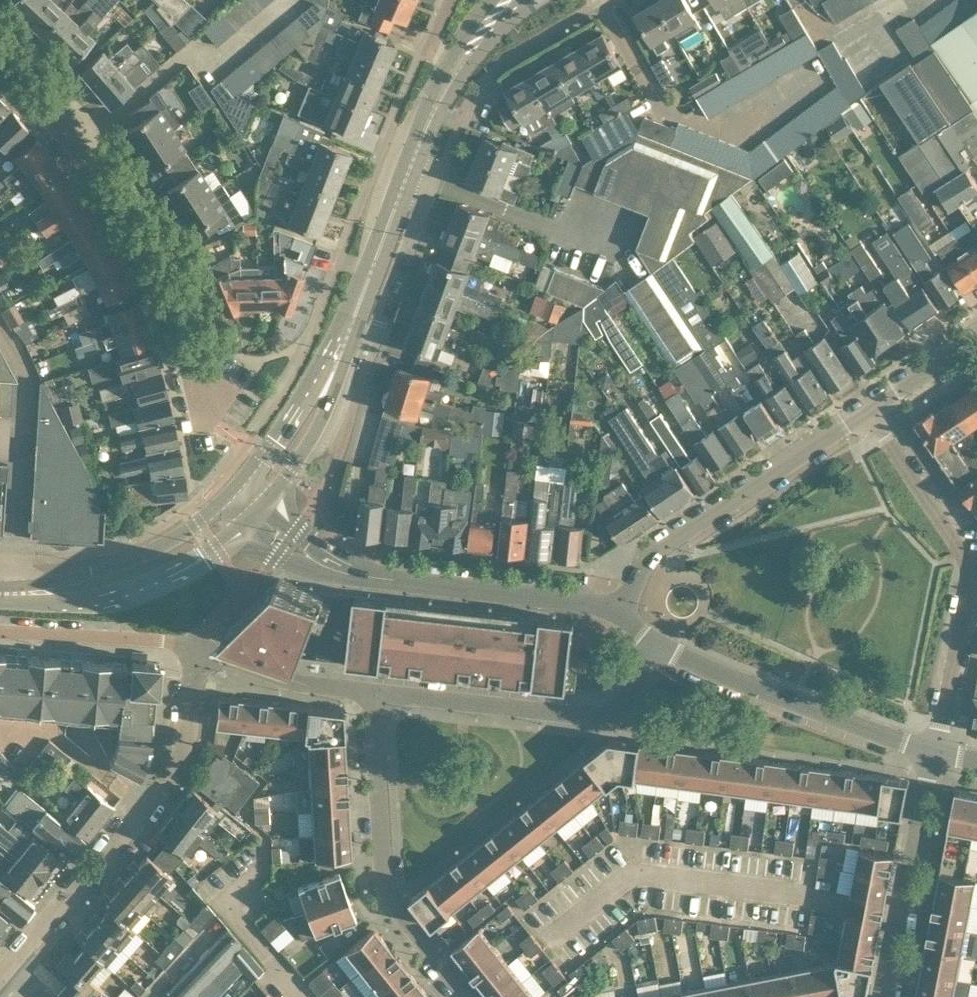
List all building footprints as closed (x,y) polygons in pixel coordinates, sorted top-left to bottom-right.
[(44,0),(15,0),(11,5),(26,20),(44,0)] [(63,10),(55,3),(58,0),(44,0),(26,20),(40,34),(63,10)] [(101,0),(85,0),(83,2),(84,2),(78,9),(70,2),(63,10),(40,34),(56,48),(101,0)] [(93,39),(85,31),(99,17),(100,18),(116,0),(101,0),(56,48),(70,62),(93,39)] [(156,1),(153,4),(167,21),(170,24),(190,4),(185,0),(155,0),(156,1)] [(243,0),(236,0),(231,5),(244,21),(254,13),(243,0)] [(259,0),(243,0),(254,13),(263,5),(259,0)] [(414,0),(365,0),(357,18),(387,32),(394,16),(405,20),(414,0)] [(674,30),(656,0),(647,6),(647,8),(636,14),(658,52),(669,46),(663,36),(674,30)] [(656,0),(674,30),(680,40),(702,27),(686,0),(657,0),(656,0)] [(724,14),(732,10),(734,13),(747,6),(745,2),(744,0),(716,0),(724,14)] [(838,0),(823,0),(822,1),(835,23),(848,16),(838,0)] [(855,0),(838,0),(848,16),(860,9),(855,0)] [(873,2),(872,0),(855,0),(860,9),(873,2)] [(965,0),(955,0),(953,1),(965,18),(973,12),(965,0)] [(973,12),(976,9),(976,0),(965,0),(973,12)] [(318,26),(327,5),(315,1),(295,17),(309,34),(316,28),(317,29),(318,26)] [(965,18),(953,1),(945,8),(956,25),(965,18)] [(151,2),(143,9),(159,28),(167,21),(153,4),(151,2)] [(244,21),(231,5),(221,13),(235,29),(244,21)] [(792,7),(780,14),(795,39),(798,37),(807,32),(792,7)] [(956,25),(945,8),(936,14),(948,31),(956,25)] [(969,100),(976,95),(976,9),(973,12),(965,18),(956,25),(948,31),(940,37),(931,43),(935,49),(969,100)] [(235,29),(221,13),(212,20),(225,37),(235,29)] [(948,31),(936,14),(928,20),(940,37),(948,31)] [(309,34),(295,17),(286,25),(300,42),(309,34)] [(903,37),(920,26),(915,18),(898,28),(903,37)] [(225,37),(212,20),(203,28),(217,44),(225,37)] [(940,37),(928,20),(920,26),(925,35),(931,43),(940,37)] [(300,42),(286,25),(276,33),(290,50),(295,46),(300,42)] [(395,50),(393,49),(394,46),(363,33),(359,42),(318,26),(317,29),(311,44),(320,48),(324,38),(339,45),(338,46),(386,66),(389,58),(391,59),(395,50)] [(909,46),(925,35),(920,26),(903,37),(909,46)] [(311,44),(317,29),(316,28),(309,34),(300,42),(295,46),(307,58),(315,61),(320,48),(311,44)] [(579,45),(598,79),(607,93),(616,88),(608,74),(622,65),(602,32),(579,45)] [(818,50),(807,32),(798,37),(810,58),(819,53),(818,50)] [(290,50),(276,33),(267,41),(281,58),(290,50)] [(780,48),(787,44),(782,34),(768,42),(774,52),(780,48)] [(914,54),(931,43),(925,35),(909,46),(914,54)] [(810,58),(798,37),(795,39),(789,43),(801,64),(810,58)] [(281,58),(267,41),(257,49),(271,66),(281,58)] [(743,70),(752,64),(761,59),(770,54),(774,52),(768,42),(747,54),(740,41),(728,48),(731,53),(741,71),(743,70)] [(833,41),(818,50),(819,53),(823,59),(838,50),(833,41)] [(92,86),(133,51),(126,42),(108,58),(102,51),(79,71),(92,86)] [(801,64),(789,43),(787,44),(780,48),(792,69),(801,64)] [(931,43),(914,54),(918,60),(912,63),(910,61),(879,80),(881,83),(880,83),(888,94),(888,93),(906,120),(920,140),(919,141),(946,182),(966,168),(970,166),(965,159),(972,155),(976,151),(976,112),(969,100),(935,49),(931,43)] [(598,79),(579,45),(554,60),(573,93),(598,79)] [(350,63),(346,72),(340,87),(324,80),(320,90),(336,96),(367,110),(370,102),(373,103),(377,94),(374,93),(377,85),(379,82),(381,83),(385,74),(383,73),(386,66),(338,46),(334,56),(350,63)] [(792,69),(780,48),(774,52),(770,54),(783,74),(792,69)] [(271,66),(257,49),(247,57),(262,74),(271,66)] [(843,59),(838,50),(823,59),(828,67),(843,59)] [(92,86),(110,108),(134,87),(147,76),(136,62),(140,59),(133,51),(92,86)] [(741,71),(731,53),(721,59),(731,76),(734,75),(741,71)] [(783,74),(770,54),(761,59),(773,80),(783,74)] [(262,74),(247,57),(238,64),(252,82),(253,81),(262,74)] [(833,76),(851,66),(845,57),(843,59),(828,67),(833,76)] [(652,63),(663,84),(672,79),(661,58),(652,63)] [(773,80),(761,59),(752,64),(764,85),(773,80)] [(573,93),(554,60),(529,74),(552,113),(560,108),(557,103),(573,93)] [(297,80),(300,70),(281,62),(278,68),(295,79),(297,80)] [(252,82),(238,64),(228,72),(243,90),(252,82)] [(764,85),(752,64),(743,70),(755,91),(764,85)] [(838,85),(856,75),(851,66),(833,76),(838,85)] [(309,74),(300,70),(297,80),(305,83),(309,74)] [(743,70),(741,71),(734,75),(746,96),(755,91),(743,70)] [(243,90),(228,72),(219,80),(233,98),(237,94),(243,90)] [(716,72),(703,80),(709,90),(715,86),(722,82),(716,72)] [(552,113),(529,74),(506,88),(526,121),(539,113),(548,127),(557,122),(551,114),(552,113)] [(746,96),(734,75),(731,76),(724,81),(737,101),(746,96)] [(843,93),(861,83),(856,75),(838,85),(843,93)] [(233,98),(219,80),(209,88),(222,107),(233,98)] [(709,90),(703,80),(690,87),(696,98),(697,97),(706,92),(709,90)] [(188,88),(200,108),(212,101),(199,81),(188,88)] [(737,101),(724,81),(722,82),(715,86),(727,107),(737,101)] [(850,104),(860,96),(866,92),(861,83),(843,93),(850,104)] [(843,93),(838,85),(829,91),(843,109),(850,104),(843,93)] [(727,107),(715,86),(709,90),(706,92),(718,112),(727,107)] [(128,129),(141,150),(172,130),(180,125),(157,91),(149,98),(151,101),(130,114),(137,124),(128,129)] [(843,109),(829,91),(820,98),(834,116),(843,109)] [(718,112),(706,92),(697,97),(709,118),(718,112)] [(233,98),(222,107),(238,131),(251,101),(250,100),(237,94),(233,98)] [(337,126),(357,135),(361,123),(364,124),(369,113),(366,112),(367,110),(336,96),(330,110),(314,103),(308,118),(336,130),(337,126)] [(629,97),(614,106),(619,114),(626,110),(633,106),(629,97)] [(834,116),(820,98),(811,104),(825,123),(834,116)] [(9,108),(0,99),(0,117),(9,108)] [(872,119),(860,101),(843,113),(850,123),(853,121),(858,128),(872,119)] [(825,123),(811,104),(803,111),(816,129),(825,123)] [(619,114),(614,106),(601,113),(606,122),(619,114)] [(606,122),(594,129),(607,151),(639,132),(626,110),(619,114),(606,122)] [(816,129),(803,111),(794,118),(808,136),(816,129)] [(13,112),(0,125),(0,146),(5,151),(29,129),(13,112)] [(836,141),(853,129),(843,115),(827,126),(836,141)] [(671,144),(676,129),(645,117),(639,131),(671,144)] [(808,136),(794,118),(785,124),(799,143),(808,136)] [(353,158),(348,156),(349,153),(329,146),(332,138),(322,134),(324,130),(296,119),(291,132),(277,127),(270,145),(280,149),(281,147),(290,150),(289,152),(342,173),(345,166),(349,167),(353,158)] [(680,148),(689,126),(679,122),(676,129),(671,144),(680,148)] [(799,143),(785,124),(776,131),(790,149),(799,143)] [(690,152),(699,130),(689,126),(680,148),(690,152)] [(184,151),(185,150),(172,130),(141,150),(154,170),(163,165),(169,174),(190,160),(184,151)] [(700,156),(709,134),(699,130),(690,152),(700,156)] [(733,192),(753,177),(731,168),(721,164),(710,160),(700,156),(690,152),(680,148),(671,144),(639,131),(639,132),(607,151),(591,161),(584,165),(576,184),(650,212),(637,246),(651,267),(653,270),(654,271),(673,257),(671,255),(694,239),(690,232),(709,217),(706,212),(711,209),(733,192)] [(790,149),(776,131),(767,137),(781,156),(790,149)] [(557,139),(549,144),(554,152),(571,142),(566,134),(557,139)] [(710,160),(719,138),(709,134),(700,156),(710,160)] [(503,144),(500,143),(486,137),(482,147),(480,146),(476,155),(478,156),(477,159),(508,172),(514,157),(530,164),(534,154),(504,142),(503,144)] [(781,156),(767,137),(758,144),(772,163),(781,156)] [(36,138),(14,157),(20,165),(0,181),(0,192),(6,188),(9,185),(25,172),(49,154),(36,138)] [(721,164),(729,142),(719,138),(710,160),(721,164)] [(946,182),(919,141),(909,147),(899,154),(926,195),(937,188),(946,182)] [(571,142),(554,152),(583,164),(571,142)] [(731,168),(739,146),(729,142),(721,164),(731,168)] [(772,163),(758,144),(749,150),(753,177),(772,163)] [(272,170),(280,149),(271,145),(263,167),(272,170)] [(753,177),(749,150),(739,146),(731,168),(753,177)] [(335,192),(342,173),(289,152),(285,162),(308,171),(305,180),(300,195),(270,183),(266,193),(326,216),(335,192)] [(64,173),(49,154),(25,172),(9,185),(6,188),(12,196),(21,188),(25,194),(36,185),(40,190),(46,200),(7,226),(11,233),(33,220),(76,192),(64,173)] [(785,158),(759,178),(767,189),(793,170),(785,158)] [(502,186),(508,172),(477,159),(476,161),(474,160),(470,169),(472,170),(468,180),(485,187),(484,191),(514,203),(518,193),(502,186)] [(180,210),(211,190),(198,171),(197,171),(190,160),(169,174),(175,185),(167,190),(180,210)] [(269,177),(272,170),(263,167),(260,176),(271,180),(272,179),(269,177)] [(966,168),(946,182),(937,188),(950,208),(958,202),(976,229),(976,185),(966,168)] [(319,235),(326,216),(266,193),(270,183),(271,180),(260,176),(258,198),(263,200),(262,203),(292,214),(289,224),(319,235)] [(571,195),(575,183),(560,177),(555,190),(561,192),(571,195)] [(244,216),(222,183),(211,190),(180,210),(193,231),(201,225),(208,236),(229,222),(231,227),(245,220),(243,217),(244,216)] [(897,195),(919,228),(932,219),(910,186),(897,195)] [(100,230),(89,211),(76,192),(33,220),(43,237),(62,224),(64,227),(71,239),(49,253),(54,261),(57,259),(100,230)] [(801,292),(781,263),(733,192),(711,209),(737,248),(754,274),(769,295),(773,301),(794,287),(799,294),(801,292)] [(497,228),(501,218),(459,202),(458,203),(457,202),(453,210),(455,211),(451,222),(516,247),(520,237),(497,228)] [(270,213),(259,209),(256,217),(267,221),(270,213)] [(737,248),(719,220),(693,237),(694,239),(712,265),(737,248)] [(255,222),(241,222),(242,233),(255,233),(255,222)] [(522,249),(516,247),(451,222),(448,230),(446,229),(443,237),(445,238),(444,240),(448,242),(445,251),(466,259),(469,251),(492,260),(495,250),(518,259),(522,249)] [(959,294),(945,273),(941,268),(934,272),(921,252),(923,251),(907,227),(895,234),(942,305),(959,294)] [(972,227),(954,239),(976,273),(976,235),(972,227)] [(284,270),(284,255),(280,254),(280,245),(279,245),(279,231),(273,229),(275,276),(258,277),(258,276),(257,276),(258,308),(277,308),(277,301),(288,271),(284,270)] [(114,251),(100,230),(57,259),(62,267),(81,255),(88,266),(114,251)] [(288,271),(277,301),(277,308),(290,313),(312,254),(310,254),(314,243),(311,242),(294,236),(290,248),(299,251),(296,259),(284,255),(284,270),(288,271)] [(954,239),(938,249),(965,290),(976,282),(976,273),(954,239)] [(925,286),(911,266),(894,240),(880,250),(897,276),(884,284),(898,304),(912,325),(939,308),(925,286)] [(884,275),(862,241),(851,248),(857,257),(865,269),(874,282),(884,275)] [(522,249),(518,259),(536,266),(540,256),(522,249)] [(76,286),(53,297),(57,305),(124,272),(114,251),(88,266),(89,269),(72,277),(76,286)] [(484,277),(468,272),(472,261),(466,259),(445,251),(441,262),(437,260),(436,264),(435,263),(431,273),(432,274),(430,281),(494,306),(494,305),(499,306),(503,296),(489,290),(490,288),(481,284),(484,277)] [(800,251),(781,263),(801,292),(819,280),(800,251)] [(258,308),(257,276),(258,276),(257,266),(240,267),(240,258),(235,258),(234,253),(230,253),(230,255),(230,271),(226,272),(238,302),(240,309),(258,308)] [(238,302),(226,272),(230,271),(230,255),(206,265),(226,314),(240,309),(238,302)] [(726,337),(673,257),(654,271),(705,349),(706,350),(716,344),(726,337)] [(825,283),(834,277),(823,261),(814,267),(825,283)] [(543,288),(550,270),(542,267),(535,285),(543,288)] [(604,287),(555,268),(546,290),(584,304),(604,287)] [(705,349),(654,271),(653,270),(623,290),(628,298),(674,368),(705,349)] [(89,311),(133,290),(124,272),(57,305),(67,325),(91,315),(89,311)] [(9,285),(2,274),(0,275),(0,291),(9,285)] [(494,306),(430,281),(427,287),(426,286),(422,296),(424,297),(421,303),(420,307),(419,306),(415,316),(416,317),(414,325),(461,342),(463,338),(465,332),(449,326),(453,315),(457,303),(490,315),(494,306)] [(616,281),(597,294),(606,308),(626,295),(616,281)] [(905,330),(891,308),(885,299),(876,286),(867,292),(861,284),(852,289),(887,342),(896,336),(898,338),(899,338),(903,336),(902,335),(902,332),(905,330)] [(887,342),(852,289),(848,292),(852,298),(840,307),(842,310),(850,322),(871,353),(874,351),(876,352),(876,353),(880,350),(880,349),(880,347),(887,342)] [(531,311),(558,321),(564,303),(537,293),(531,311)] [(642,362),(598,297),(586,304),(585,322),(595,337),(604,331),(596,320),(600,319),(606,332),(631,370),(642,362)] [(145,322),(137,301),(108,312),(111,322),(78,334),(82,344),(74,347),(75,348),(95,341),(94,340),(145,322)] [(13,303),(0,310),(10,327),(23,319),(13,303)] [(585,322),(586,304),(558,322),(555,324),(554,327),(584,330),(585,322)] [(876,360),(871,353),(850,322),(842,310),(832,317),(848,341),(841,345),(858,372),(876,360)] [(827,392),(816,375),(801,352),(793,358),(786,347),(784,348),(764,318),(752,325),(806,406),(827,392)] [(29,319),(10,328),(20,345),(38,338),(29,319)] [(527,343),(550,328),(530,320),(522,341),(527,343)] [(152,342),(145,322),(94,340),(95,341),(75,348),(78,358),(119,344),(122,353),(152,342)] [(555,324),(550,328),(527,343),(526,357),(550,361),(554,327),(555,324)] [(410,330),(406,341),(408,341),(406,344),(419,349),(438,356),(441,347),(457,353),(461,342),(414,325),(411,331),(410,330)] [(852,376),(840,358),(824,335),(814,341),(805,328),(795,334),(832,389),(852,376)] [(740,335),(730,341),(744,364),(758,355),(749,341),(745,344),(740,335)] [(714,345),(706,350),(727,383),(732,390),(762,436),(780,424),(749,379),(742,383),(737,375),(732,378),(716,354),(719,351),(714,345)] [(121,379),(160,367),(154,347),(88,367),(92,381),(119,373),(121,379)] [(727,383),(721,374),(706,350),(705,349),(674,368),(697,402),(700,400),(736,453),(746,446),(748,447),(752,444),(753,442),(756,440),(738,413),(731,418),(720,400),(718,402),(711,393),(727,383)] [(0,351),(0,413),(11,413),(13,375),(0,351)] [(498,377),(497,384),(502,385),(502,389),(507,390),(518,391),(523,353),(505,364),(504,368),(503,377),(498,377)] [(490,372),(505,361),(503,360),(489,355),(483,370),(490,372)] [(803,409),(791,390),(785,382),(777,387),(759,361),(748,369),(783,422),(792,416),(795,416),(799,414),(800,411),(803,409)] [(395,380),(393,387),(441,403),(444,392),(427,387),(430,377),(411,371),(399,368),(398,370),(396,370),(393,380),(395,380)] [(488,390),(489,386),(490,372),(483,370),(477,386),(488,390)] [(168,395),(162,371),(99,387),(102,400),(135,391),(138,402),(168,395)] [(52,376),(41,380),(52,402),(62,399),(52,376)] [(87,472),(52,402),(41,380),(37,441),(36,441),(35,465),(33,492),(30,536),(49,537),(49,541),(73,542),(74,538),(104,540),(106,507),(101,507),(87,472)] [(968,391),(976,405),(976,385),(968,391)] [(441,403),(393,387),(391,393),(389,393),(386,403),(388,403),(387,406),(384,416),(404,422),(415,425),(418,416),(421,406),(438,411),(437,413),(448,417),(452,406),(441,403)] [(732,456),(721,439),(715,429),(707,435),(677,391),(666,398),(713,469),(723,462),(725,462),(729,460),(729,458),(732,456)] [(968,391),(951,402),(969,428),(976,423),(976,405),(968,391)] [(596,425),(576,395),(573,424),(596,425)] [(173,417),(169,398),(109,413),(112,425),(136,419),(137,426),(173,417)] [(73,402),(59,406),(63,423),(77,420),(73,402)] [(951,402),(934,413),(962,453),(969,465),(974,472),(976,470),(976,458),(968,445),(975,440),(968,429),(969,428),(951,402)] [(651,403),(643,407),(668,444),(699,492),(716,481),(704,462),(699,454),(692,459),(678,438),(661,412),(658,414),(651,403)] [(471,411),(465,433),(483,435),(486,408),(473,406),(471,411)] [(627,406),(618,412),(679,505),(696,494),(665,446),(657,452),(653,447),(627,406)] [(488,409),(485,431),(496,432),(497,424),(503,425),(505,411),(488,409)] [(962,453),(934,413),(932,411),(915,422),(957,484),(974,472),(969,465),(962,453)] [(679,505),(618,412),(610,418),(652,482),(644,487),(663,516),(679,505)] [(401,432),(404,422),(384,416),(381,426),(401,432)] [(179,444),(174,422),(118,435),(121,449),(144,444),(145,451),(179,444)] [(451,428),(422,424),(420,444),(430,445),(431,443),(440,444),(440,446),(449,448),(451,428)] [(401,432),(381,426),(379,435),(398,441),(401,432)] [(611,469),(613,449),(603,435),(602,433),(596,485),(605,487),(606,483),(609,483),(610,469),(611,469)] [(606,433),(603,435),(613,449),(616,447),(606,433)] [(395,451),(398,441),(379,435),(376,445),(395,451)] [(392,460),(395,451),(376,445),(373,455),(392,460)] [(183,470),(180,449),(118,460),(121,473),(149,468),(150,476),(183,470)] [(621,462),(613,449),(611,469),(621,462)] [(390,468),(392,460),(373,455),(370,466),(378,467),(390,469),(390,468)] [(557,525),(545,524),(550,479),(566,480),(567,469),(567,467),(538,463),(528,554),(553,557),(557,525)] [(382,538),(390,469),(378,467),(376,483),(372,483),(370,501),(362,500),(358,535),(382,538)] [(500,551),(524,554),(528,517),(516,516),(518,497),(516,496),(519,470),(509,469),(507,484),(500,551)] [(574,523),(580,471),(567,469),(566,480),(560,535),(557,558),(580,560),(581,560),(586,525),(574,523)] [(187,495),(184,475),(184,474),(128,482),(132,503),(187,495)] [(410,541),(413,519),(414,509),(417,475),(407,474),(403,508),(390,506),(386,538),(410,541)] [(959,487),(970,504),(976,499),(976,476),(959,487)] [(445,490),(446,487),(446,480),(433,478),(430,502),(419,500),(414,541),(432,543),(432,539),(441,540),(445,490)] [(659,518),(647,500),(645,497),(639,500),(637,496),(635,498),(624,481),(614,488),(641,530),(659,518)] [(470,548),(494,551),(497,523),(482,521),(486,484),(477,483),(474,513),(470,548)] [(448,545),(466,547),(469,518),(458,517),(461,488),(451,487),(446,487),(445,490),(441,540),(448,541),(448,545)] [(641,530),(614,488),(603,495),(615,514),(607,519),(623,542),(641,530)] [(467,496),(465,512),(474,513),(476,497),(467,496)] [(280,577),(226,628),(230,630),(244,635),(247,636),(257,640),(273,646),(289,652),(301,657),(302,657),(567,687),(572,650),(570,650),(568,668),(562,655),(553,645),(541,638),(542,633),(542,632),(544,616),(314,590),(280,577)] [(125,657),(0,647),(0,710),(67,716),(68,708),(92,710),(92,718),(119,720),(121,720),(121,727),(147,729),(147,722),(148,714),(152,714),(154,688),(156,688),(158,663),(134,661),(133,668),(124,667),(125,657)] [(969,729),(976,731),(976,686),(969,729)] [(215,726),(245,729),(248,699),(219,695),(215,726)] [(245,729),(274,732),(278,702),(248,699),(245,729)] [(274,732),(304,736),(308,705),(278,702),(274,732)] [(307,736),(307,738),(345,736),(343,709),(308,705),(304,736),(307,736)] [(149,728),(149,722),(147,722),(119,720),(117,744),(109,760),(121,766),(138,775),(138,776),(139,777),(148,759),(149,757),(150,755),(150,752),(151,750),(151,747),(153,728),(152,727),(151,729),(149,728)] [(307,738),(309,763),(346,760),(345,736),(307,738)] [(47,786),(71,755),(49,738),(25,770),(31,774),(47,786)] [(587,757),(609,785),(621,776),(611,738),(587,757)] [(611,738),(621,776),(636,778),(641,742),(611,738)] [(658,781),(663,745),(641,742),(636,778),(658,781)] [(663,745),(658,781),(680,784),(685,748),(663,745)] [(685,748),(680,784),(703,787),(707,751),(685,748)] [(707,751),(703,787),(725,790),(730,754),(707,751)] [(226,772),(234,762),(226,755),(211,754),(211,763),(195,785),(222,804),(224,802),(229,796),(234,789),(239,783),(234,779),(226,772)] [(747,793),(752,757),(730,754),(725,790),(747,793)] [(609,785),(587,757),(570,771),(592,799),(609,785)] [(747,793),(769,796),(774,760),(752,757),(747,793)] [(309,763),(310,787),(348,784),(346,760),(309,763)] [(791,799),(796,763),(774,760),(769,796),(791,799)] [(234,779),(242,768),(234,762),(226,772),(234,779)] [(814,802),(818,766),(796,763),(791,799),(814,802)] [(836,805),(841,769),(818,766),(814,802),(836,805)] [(241,785),(250,774),(242,768),(234,779),(239,783),(241,785)] [(858,808),(863,772),(841,769),(836,805),(858,808)] [(592,799),(570,771),(552,785),(575,813),(592,799)] [(880,811),(885,775),(863,772),(858,808),(880,811)] [(249,791),(258,780),(250,774),(241,785),(249,791)] [(88,839),(114,807),(99,794),(88,785),(75,775),(64,788),(70,793),(77,798),(63,816),(62,818),(73,827),(88,839)] [(880,811),(902,814),(903,814),(910,778),(885,775),(880,811)] [(249,791),(241,785),(239,783),(234,789),(244,798),(249,791)] [(310,787),(311,811),(349,808),(348,784),(310,787)] [(535,799),(557,827),(575,813),(552,785),(535,799)] [(86,842),(71,829),(18,787),(5,805),(33,826),(32,826),(72,859),(86,842)] [(262,836),(215,799),(211,804),(191,788),(175,808),(206,831),(216,818),(238,836),(243,831),(246,834),(243,837),(250,842),(262,836)] [(952,811),(949,827),(973,832),(976,813),(976,792),(956,788),(952,811)] [(244,798),(234,789),(229,796),(239,804),(244,798)] [(239,804),(229,796),(224,802),(234,810),(239,804)] [(517,813),(539,841),(557,827),(535,799),(517,813)] [(254,805),(255,814),(269,813),(269,804),(254,805)] [(229,849),(206,831),(175,808),(156,832),(168,842),(152,859),(168,873),(184,854),(185,855),(197,839),(222,858),(229,849)] [(350,832),(349,808),(311,811),(313,834),(350,832)] [(952,811),(949,827),(940,872),(976,879),(976,880),(976,816),(952,811)] [(270,822),(269,813),(255,814),(255,822),(270,822)] [(539,841),(517,813),(500,827),(522,855),(539,841)] [(628,834),(630,820),(621,819),(619,833),(628,834)] [(637,835),(639,821),(630,820),(628,834),(637,835)] [(651,836),(652,823),(643,821),(642,835),(651,836)] [(44,843),(34,835),(27,844),(0,822),(0,840),(1,840),(44,875),(52,865),(54,865),(57,862),(57,859),(59,856),(44,843)] [(661,824),(652,823),(651,836),(660,838),(661,824)] [(609,842),(616,836),(607,825),(600,831),(609,842)] [(522,855),(500,827),(482,841),(504,869),(522,855)] [(695,842),(697,828),(688,827),(686,841),(695,842)] [(706,829),(697,828),(695,842),(704,843),(706,829)] [(831,839),(832,830),(818,828),(817,838),(831,839)] [(846,832),(832,830),(831,839),(844,841),(846,832)] [(352,857),(350,832),(313,834),(314,859),(352,857)] [(739,848),(741,834),(732,833),(731,846),(739,848)] [(597,834),(589,840),(598,851),(605,845),(597,834)] [(750,835),(741,834),(739,848),(748,849),(750,835)] [(874,846),(876,837),(862,834),(860,843),(874,846)] [(887,848),(889,839),(876,837),(874,846),(887,848)] [(784,853),(786,839),(777,838),(775,852),(784,853)] [(795,840),(786,839),(784,853),(793,854),(795,840)] [(44,875),(1,840),(0,840),(0,841),(0,860),(0,861),(0,872),(13,882),(28,895),(31,891),(33,891),(36,887),(36,885),(44,875)] [(598,851),(589,840),(582,845),(591,856),(598,851)] [(465,855),(487,883),(504,869),(482,841),(465,855)] [(272,862),(281,861),(280,846),(271,847),(272,862)] [(895,855),(894,855),(859,848),(855,871),(890,878),(895,855)] [(173,877),(168,873),(152,859),(147,855),(138,864),(133,859),(126,867),(131,872),(133,870),(159,893),(171,879),(173,877)] [(447,869),(469,897),(487,883),(465,855),(447,869)] [(820,855),(819,864),(833,866),(834,858),(820,855)] [(565,859),(558,865),(567,875),(574,870),(565,859)] [(832,875),(833,866),(819,864),(818,873),(832,875)] [(567,875),(558,865),(551,870),(560,881),(567,875)] [(469,897),(447,869),(430,883),(452,911),(469,897)] [(133,870),(131,872),(124,880),(119,876),(112,884),(117,888),(119,886),(145,909),(158,894),(159,893),(133,870)] [(886,901),(890,878),(855,871),(851,894),(868,897),(868,898),(866,907),(864,916),(864,917),(847,914),(842,937),(878,943),(882,920),(884,910),(886,901)] [(339,872),(298,887),(306,910),(348,895),(339,872)] [(972,905),(976,879),(940,872),(935,897),(972,905)] [(34,906),(0,878),(0,909),(19,925),(34,906)] [(452,911),(430,883),(411,898),(434,926),(452,911)] [(145,909),(119,886),(117,888),(110,896),(105,892),(98,900),(108,909),(109,908),(130,926),(145,909)] [(530,887),(523,893),(532,903),(539,898),(530,887)] [(532,903),(523,893),(516,898),(525,909),(532,903)] [(348,895),(306,910),(293,915),(301,938),(356,919),(348,895)] [(930,922),(967,929),(972,905),(935,897),(930,922)] [(485,916),(496,908),(490,901),(479,909),(485,916)] [(206,904),(191,920),(202,929),(216,914),(206,904)] [(503,920),(514,911),(509,904),(498,913),(503,920)] [(130,926),(109,908),(108,909),(101,917),(96,913),(89,920),(94,925),(119,947),(134,931),(129,927),(130,926)] [(474,925),(485,916),(479,909),(469,918),(474,925)] [(812,913),(810,922),(824,924),(825,915),(812,913)] [(655,915),(647,917),(649,930),(658,929),(655,915)] [(276,916),(269,922),(278,933),(286,927),(276,916)] [(673,931),(675,917),(666,916),(664,930),(673,931)] [(649,930),(647,917),(638,918),(640,932),(649,930)] [(684,918),(675,917),(673,931),(682,932),(684,918)] [(460,936),(468,930),(459,919),(452,925),(460,936)] [(183,928),(176,936),(185,944),(193,936),(194,937),(202,929),(191,920),(184,929),(183,928)] [(278,933),(269,922),(261,929),(270,940),(278,933)] [(720,937),(721,923),(712,922),(711,936),(720,937)] [(823,933),(824,924),(810,922),(809,931),(823,933)] [(967,929),(930,922),(925,947),(962,954),(967,929)] [(730,924),(721,923),(720,937),(729,938),(730,924)] [(119,947),(94,925),(86,933),(81,929),(74,937),(84,946),(102,960),(103,959),(106,962),(119,947)] [(360,970),(389,947),(374,927),(344,951),(360,970)] [(456,947),(455,952),(467,968),(495,945),(481,927),(456,947)] [(627,927),(620,933),(628,944),(635,938),(627,927)] [(242,945),(227,928),(168,990),(175,996),(193,996),(197,993),(242,945)] [(766,943),(768,929),(759,928),(757,942),(766,943)] [(777,930),(768,929),(766,943),(775,944),(777,930)] [(795,947),(797,933),(788,932),(787,946),(795,947)] [(526,949),(537,940),(531,933),(521,942),(526,949)] [(628,944),(620,933),(613,938),(621,949),(628,944)] [(806,934),(797,933),(795,947),(804,948),(806,934)] [(176,936),(162,951),(171,959),(185,944),(176,936)] [(838,959),(873,966),(878,943),(842,937),(838,959)] [(543,947),(537,940),(526,949),(532,956),(543,947)] [(242,970),(252,980),(264,969),(243,945),(242,945),(197,993),(202,996),(216,996),(223,990),(242,970)] [(467,968),(481,985),(509,963),(495,945),(467,968)] [(89,975),(102,960),(84,946),(75,957),(68,951),(56,965),(72,979),(67,984),(74,990),(89,975)] [(375,989),(404,966),(389,947),(360,970),(375,989)] [(976,957),(962,954),(925,947),(920,972),(971,981),(976,957)] [(592,955),(601,967),(608,961),(599,950),(592,955)] [(171,959),(162,951),(154,959),(163,967),(171,959)] [(838,959),(838,961),(845,996),(868,991),(873,966),(838,959)] [(559,968),(554,961),(543,970),(548,977),(559,968)] [(593,972),(584,961),(577,967),(586,978),(593,972)] [(816,965),(822,996),(839,996),(845,996),(838,961),(816,965)] [(491,996),(502,996),(523,980),(509,963),(481,985),(491,996)] [(794,969),(799,996),(822,996),(816,965),(794,969)] [(375,989),(381,996),(403,996),(419,984),(404,966),(375,989)] [(586,978),(577,967),(570,973),(579,984),(586,978)] [(565,975),(559,968),(548,977),(554,984),(565,975)] [(794,969),(772,973),(776,996),(799,996),(794,969)] [(916,996),(919,996),(968,996),(971,981),(920,972),(916,996)] [(750,978),(754,996),(776,996),(772,973),(750,978)] [(104,991),(105,991),(89,975),(74,990),(67,984),(57,995),(60,996),(107,996),(109,995),(104,991)] [(137,977),(131,984),(140,992),(146,985),(137,977)] [(750,978),(728,982),(731,996),(754,996),(750,978)] [(502,996),(537,996),(523,980),(502,996)] [(564,996),(575,987),(569,980),(558,988),(564,996)] [(325,988),(333,996),(338,996),(343,993),(333,981),(325,988)] [(706,986),(708,996),(731,996),(728,982),(706,986)] [(419,984),(403,996),(429,996),(419,984)] [(684,990),(685,996),(708,996),(706,986),(684,990)] [(325,988),(318,994),(320,996),(333,996),(325,988)]
